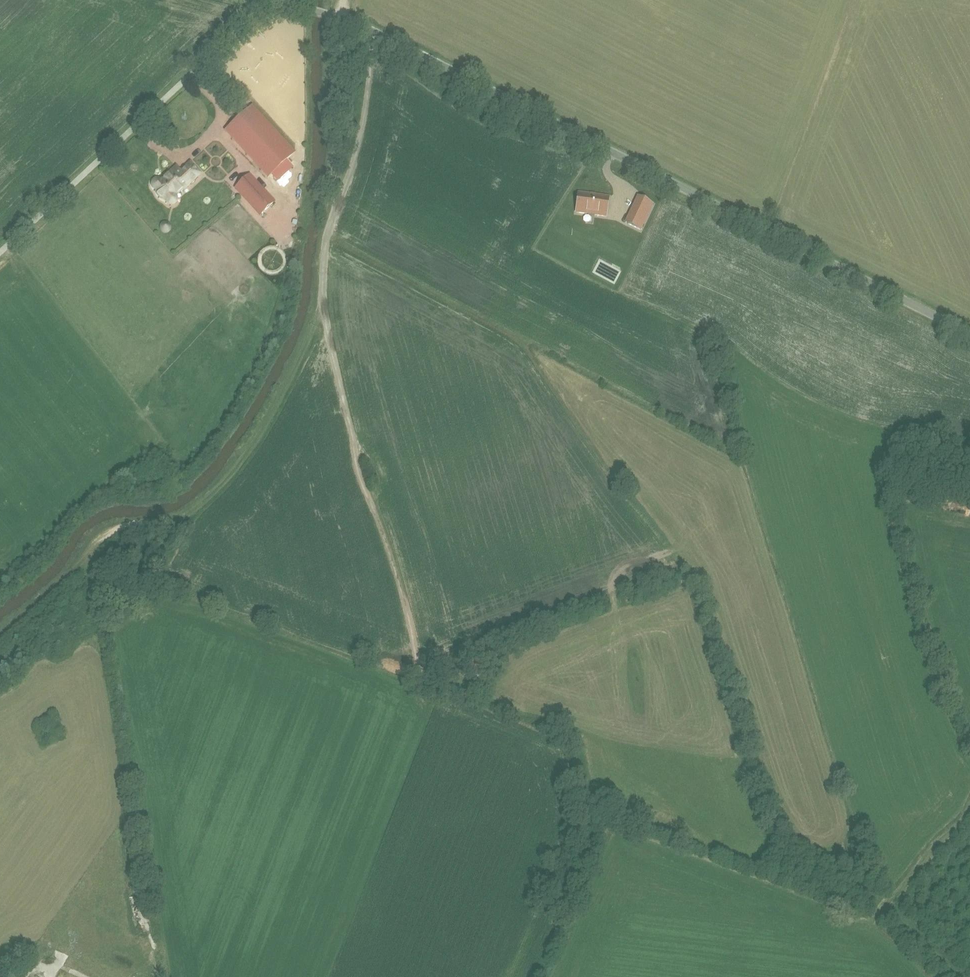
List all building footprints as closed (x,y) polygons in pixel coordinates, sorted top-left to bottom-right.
[(268,178),(295,153),(252,107),(225,131),(268,178)] [(153,187),(154,188),(157,191),(157,192),(158,194),(159,196),(161,197),(162,198),(164,199),(165,199),(168,202),(184,188),(184,189),(201,174),(191,162),(180,172),(176,167),(162,181),(161,180),(160,180),(159,179),(158,179),(157,179),(156,180),(155,180),(154,181),(153,182),(153,183),(153,184),(153,185),(153,186),(153,187)] [(260,216),(274,202),(250,176),(235,189),(260,216)] [(579,194),(576,213),(587,215),(595,216),(606,217),(607,210),(608,205),(608,197),(579,194)] [(647,217),(653,205),(640,199),(634,211),(628,224),(641,230),(647,217)]
